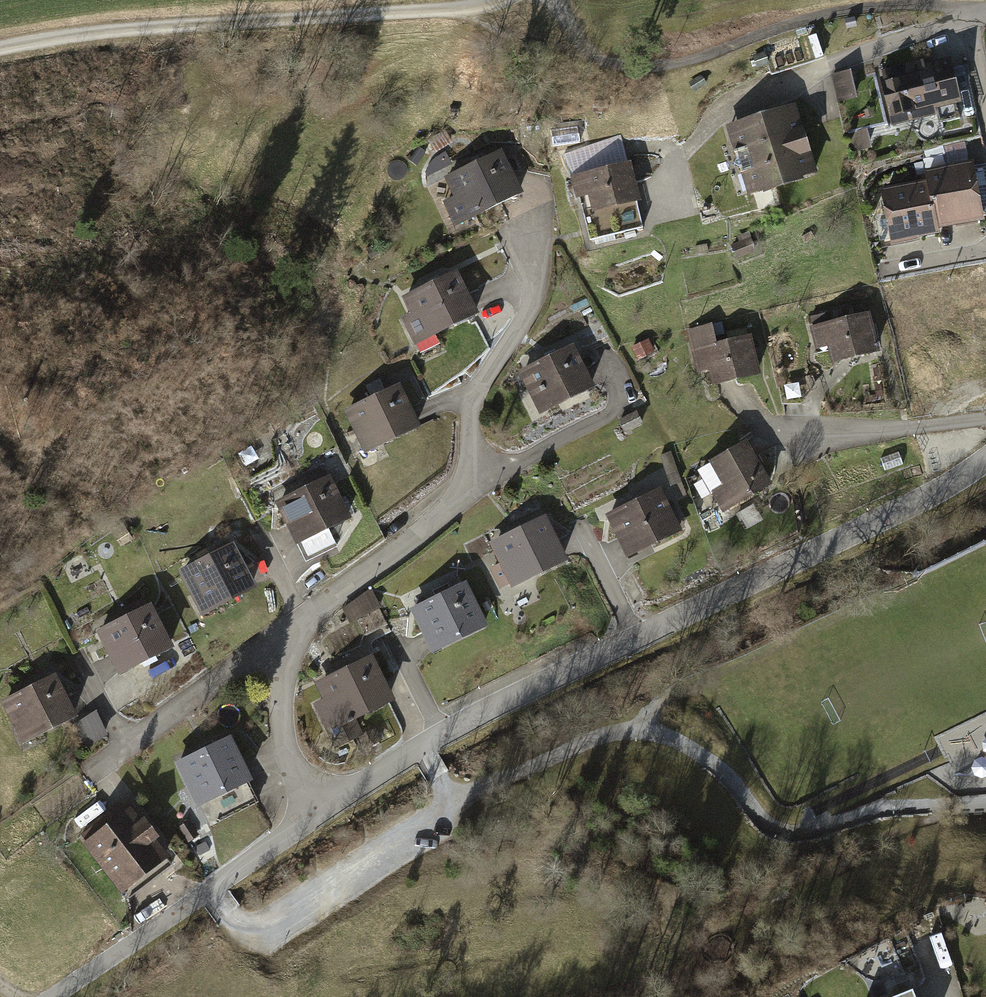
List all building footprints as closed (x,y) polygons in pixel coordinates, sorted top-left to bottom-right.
[(882,76),(879,77),(891,126),(936,115),(934,109),(961,102),(950,57),(924,64),(922,59),(880,69),(882,76)] [(832,74),(840,100),(861,94),(853,68),(832,74)] [(794,103),(725,125),(747,194),(761,190),(762,192),(802,180),(801,177),(816,172),(794,103)] [(500,149),(442,177),(452,196),(441,201),(453,227),(470,219),(469,217),(521,192),(500,149)] [(925,180),(879,188),(890,246),(917,241),(917,237),(938,234),(937,229),(983,220),(972,160),(923,169),(925,180)] [(629,161),(569,176),(574,198),(579,197),(589,240),(642,227),(635,201),(638,200),(629,161)] [(457,268),(402,296),(410,312),(400,316),(414,345),(479,312),(457,268)] [(869,311),(809,326),(814,349),(826,347),(830,364),(879,352),(869,311)] [(710,324),(686,330),(696,372),(707,370),(711,386),(760,375),(751,334),(715,343),(710,324)] [(572,344),(516,371),(538,414),(593,387),(572,344)] [(400,382),(343,410),(364,453),(421,425),(400,382)] [(745,439),(696,466),(722,512),(770,484),(745,439)] [(675,451),(665,453),(671,481),(682,479),(675,451)] [(332,486),(281,510),(301,553),(352,528),(332,486)] [(663,494),(610,518),(628,559),(682,535),(663,494)] [(549,527),(494,549),(512,591),(566,569),(549,527)] [(233,550),(179,576),(200,620),(254,594),(233,550)] [(463,581),(411,608),(433,651),(485,624),(463,581)] [(155,607),(99,634),(121,680),(177,653),(155,607)] [(326,701),(315,706),(337,751),(359,741),(366,738),(365,735),(360,725),(399,706),(376,658),(318,685),(326,701)] [(23,748),(73,725),(80,721),(59,677),(2,704),(23,748)] [(97,713),(80,721),(73,725),(86,751),(110,739),(97,713)] [(366,738),(359,741),(364,750),(382,741),(377,730),(365,735),(366,738)] [(235,741),(179,766),(198,809),(254,784),(235,741)] [(144,823),(133,809),(130,812),(125,805),(83,835),(88,842),(84,845),(124,899),(173,863),(158,843),(161,841),(147,821),(144,823)] [(189,821),(177,829),(188,846),(200,838),(189,821)] [(941,929),(930,933),(941,966),(952,962),(941,929)]
